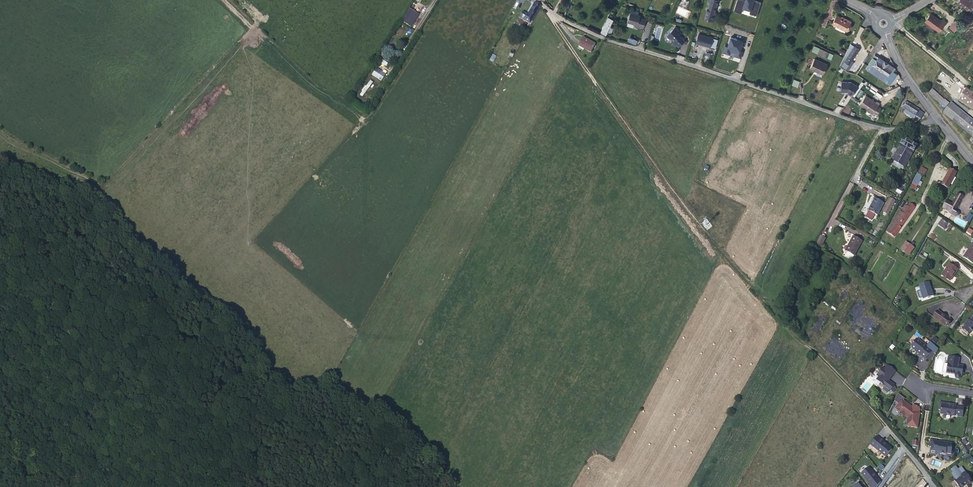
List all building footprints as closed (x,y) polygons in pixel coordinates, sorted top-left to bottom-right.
[(718,0),(710,0),(705,19),(712,21),(714,12),(718,0)] [(734,11),(741,13),(743,6),(750,9),(749,13),(756,15),(761,2),(754,0),(737,0),(734,11)] [(971,0),(959,0),(957,2),(970,11),(972,6),(972,0),(971,0)] [(519,18),(529,23),(531,21),(539,6),(534,3),(527,15),(522,12),(519,18)] [(541,6),(539,6),(531,21),(532,22),(541,6)] [(402,21),(410,27),(418,15),(409,9),(402,21)] [(640,15),(631,13),(628,22),(637,25),(636,27),(643,29),(646,20),(639,18),(640,15)] [(941,21),(931,13),(925,21),(939,31),(946,22),(942,19),(941,21)] [(832,23),(846,31),(851,21),(845,18),(844,19),(836,15),(832,23)] [(608,19),(601,32),(606,34),(607,33),(610,27),(612,21),(608,19)] [(960,25),(956,21),(949,28),(953,32),(960,25)] [(675,26),(667,35),(674,41),(673,42),(679,47),(685,40),(680,35),(681,33),(679,31),(679,30),(675,26)] [(713,37),(699,33),(696,42),(710,46),(713,37)] [(629,35),(627,40),(635,44),(637,39),(629,35)] [(591,53),(596,44),(583,37),(578,46),(591,53)] [(743,41),(731,37),(728,46),(725,45),(723,52),(729,54),(730,51),(736,52),(735,56),(741,58),(743,51),(740,50),(743,41)] [(829,53),(815,46),(812,50),(827,57),(829,53)] [(854,46),(841,66),(848,70),(854,62),(852,60),(859,49),(854,46)] [(895,68),(875,54),(865,69),(887,83),(889,81),(891,83),(897,74),(893,71),(895,68)] [(827,64),(814,58),(810,68),(823,74),(827,64)] [(846,70),(841,67),(837,73),(842,76),(846,70)] [(381,80),(385,74),(376,69),(372,75),(381,80)] [(359,95),(362,97),(371,82),(368,80),(359,95)] [(852,82),(841,82),(841,93),(847,93),(851,98),(856,94),(859,88),(852,82)] [(929,93),(945,107),(949,103),(933,89),(929,93)] [(966,89),(958,100),(972,110),(972,93),(966,89)] [(866,95),(859,105),(873,114),(874,112),(877,114),(881,108),(878,106),(880,103),(876,101),(876,102),(866,95)] [(904,103),(902,107),(906,110),(904,113),(914,119),(916,116),(921,119),(924,113),(905,102),(904,103)] [(953,121),(961,111),(951,103),(943,113),(953,121)] [(961,111),(953,121),(972,137),(972,121),(961,111)] [(917,146),(904,138),(901,144),(890,163),(901,170),(903,166),(905,167),(913,152),(914,152),(917,146)] [(919,173),(924,176),(927,170),(921,167),(919,173)] [(942,184),(948,188),(957,173),(950,169),(942,184)] [(922,176),(917,174),(913,183),(917,185),(922,176)] [(953,203),(947,200),(943,208),(949,212),(950,213),(951,213),(958,215),(959,214),(959,213),(959,212),(959,211),(958,210),(956,209),(963,195),(964,194),(963,193),(962,193),(962,192),(961,192),(959,192),(958,193),(953,203)] [(884,203),(875,198),(868,210),(877,215),(884,203)] [(888,214),(895,201),(892,200),(891,203),(889,201),(883,212),(888,214)] [(894,237),(915,207),(910,204),(908,207),(906,205),(901,212),(900,211),(896,218),(898,219),(896,222),(894,220),(886,231),(894,237)] [(943,229),(947,223),(942,219),(938,225),(943,229)] [(816,245),(821,247),(825,238),(821,236),(816,245)] [(862,241),(853,236),(845,251),(846,252),(848,252),(846,256),(846,257),(852,260),(854,256),(862,241)] [(909,255),(914,248),(906,243),(901,249),(909,255)] [(963,257),(972,263),(972,262),(972,243),(963,257)] [(942,275),(950,281),(957,270),(949,264),(942,275)] [(923,299),(934,296),(929,282),(919,285),(923,299)] [(946,326),(950,320),(938,311),(933,317),(946,326)] [(972,315),(969,320),(968,319),(963,324),(965,325),(962,328),(969,334),(972,331),(972,332),(972,315)] [(927,346),(916,339),(912,346),(912,348),(917,352),(916,354),(920,356),(921,355),(926,359),(927,358),(931,351),(934,353),(936,354),(938,349),(930,341),(927,346)] [(962,376),(962,373),(963,370),(963,366),(958,365),(959,358),(948,356),(947,363),(949,364),(949,368),(947,367),(947,373),(955,374),(955,376),(955,378),(956,379),(959,379),(960,378),(961,377),(961,375),(962,376)] [(896,371),(888,365),(885,369),(883,367),(877,374),(880,376),(877,380),(885,386),(889,381),(888,379),(889,378),(890,379),(896,371)] [(894,385),(889,381),(885,386),(891,390),(894,385)] [(909,405),(903,400),(900,405),(898,404),(895,408),(900,412),(900,413),(904,416),(905,415),(908,417),(907,426),(918,428),(920,413),(919,412),(920,409),(914,404),(912,407),(911,408),(909,406),(909,405)] [(948,405),(948,403),(940,402),(939,410),(941,410),(940,413),(955,416),(955,414),(957,415),(958,416),(962,417),(964,407),(956,406),(948,405)] [(884,441),(877,435),(871,444),(886,457),(892,449),(892,448),(889,445),(887,445),(884,442),(884,441)] [(953,441),(930,437),(929,453),(938,454),(938,452),(951,453),(953,441)] [(954,480),(959,486),(962,486),(968,483),(968,484),(972,482),(965,471),(962,465),(959,467),(956,465),(951,468),(953,472),(956,478),(954,480)] [(868,468),(861,473),(872,486),(877,486),(880,483),(877,479),(875,476),(875,475),(873,472),(872,472),(871,470),(870,468),(868,468)]
